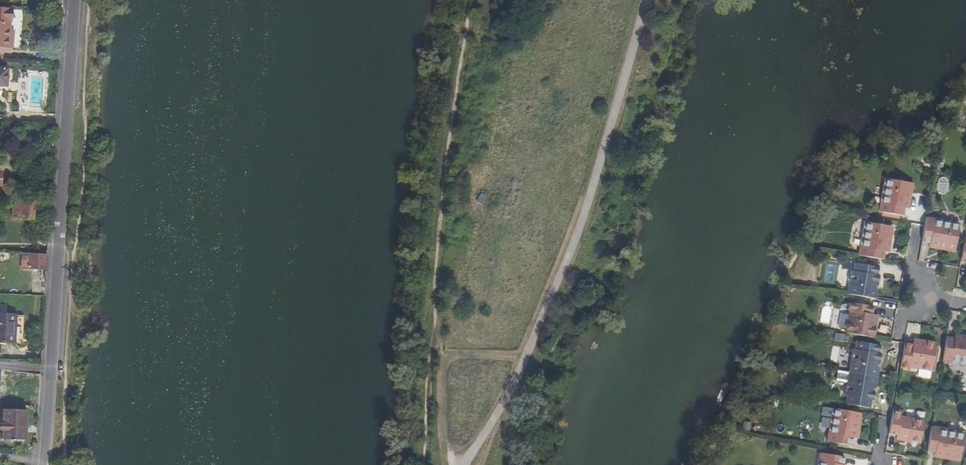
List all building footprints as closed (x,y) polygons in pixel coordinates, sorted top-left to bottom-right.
[(7,40),(7,31),(8,11),(0,11),(0,48),(11,49),(12,40),(7,40)] [(27,111),(27,103),(17,103),(17,111),(27,111)] [(906,209),(911,183),(887,179),(882,204),(880,204),(878,212),(903,216),(905,208),(906,209)] [(11,202),(10,219),(33,220),(34,202),(11,202)] [(929,245),(955,249),(959,225),(933,221),(934,218),(925,217),(921,242),(929,244),(929,245)] [(886,252),(890,226),(866,222),(862,248),(859,247),(858,256),(883,260),(884,252),(886,252)] [(47,270),(48,254),(30,253),(29,269),(47,270)] [(847,294),(876,299),(877,288),(876,288),(876,285),(878,285),(879,275),(877,274),(879,267),(854,263),(852,271),(850,270),(850,274),(848,276),(847,279),(849,281),(847,294)] [(46,296),(46,288),(33,287),(32,295),(46,296)] [(845,333),(874,338),(876,327),(870,326),(872,315),(873,306),(848,302),(847,310),(849,311),(845,333)] [(15,343),(17,316),(0,315),(0,342),(15,343)] [(955,337),(955,339),(947,337),(943,362),(951,364),(951,361),(965,364),(965,339),(955,337)] [(931,371),(936,342),(925,340),(924,346),(913,344),(905,343),(900,368),(909,370),(909,368),(931,371)] [(849,372),(877,377),(879,367),(878,366),(878,364),(879,364),(881,353),(879,353),(881,345),(856,341),(854,349),(852,349),(852,352),(850,354),(849,358),(851,360),(849,372)] [(837,380),(847,380),(847,372),(837,372),(837,380)] [(875,388),(877,377),(849,372),(846,385),(844,386),(844,390),(845,392),(844,396),(846,396),(845,404),(870,409),(871,401),(873,401),(875,390),(873,390),(874,388),(875,388)] [(854,438),(859,413),(834,408),(830,434),(827,433),(826,442),(851,446),(853,438),(854,438)] [(21,443),(21,440),(26,440),(27,410),(4,409),(2,439),(5,439),(5,442),(21,443)] [(921,441),(924,420),(901,416),(902,410),(893,409),(889,434),(897,435),(896,440),(904,442),(905,438),(921,441)] [(935,455),(961,459),(965,435),(940,431),(940,428),(932,427),(928,452),(936,454),(935,455)] [(843,464),(844,457),(819,452),(818,461),(820,461),(820,464),(844,464),(843,464)]
